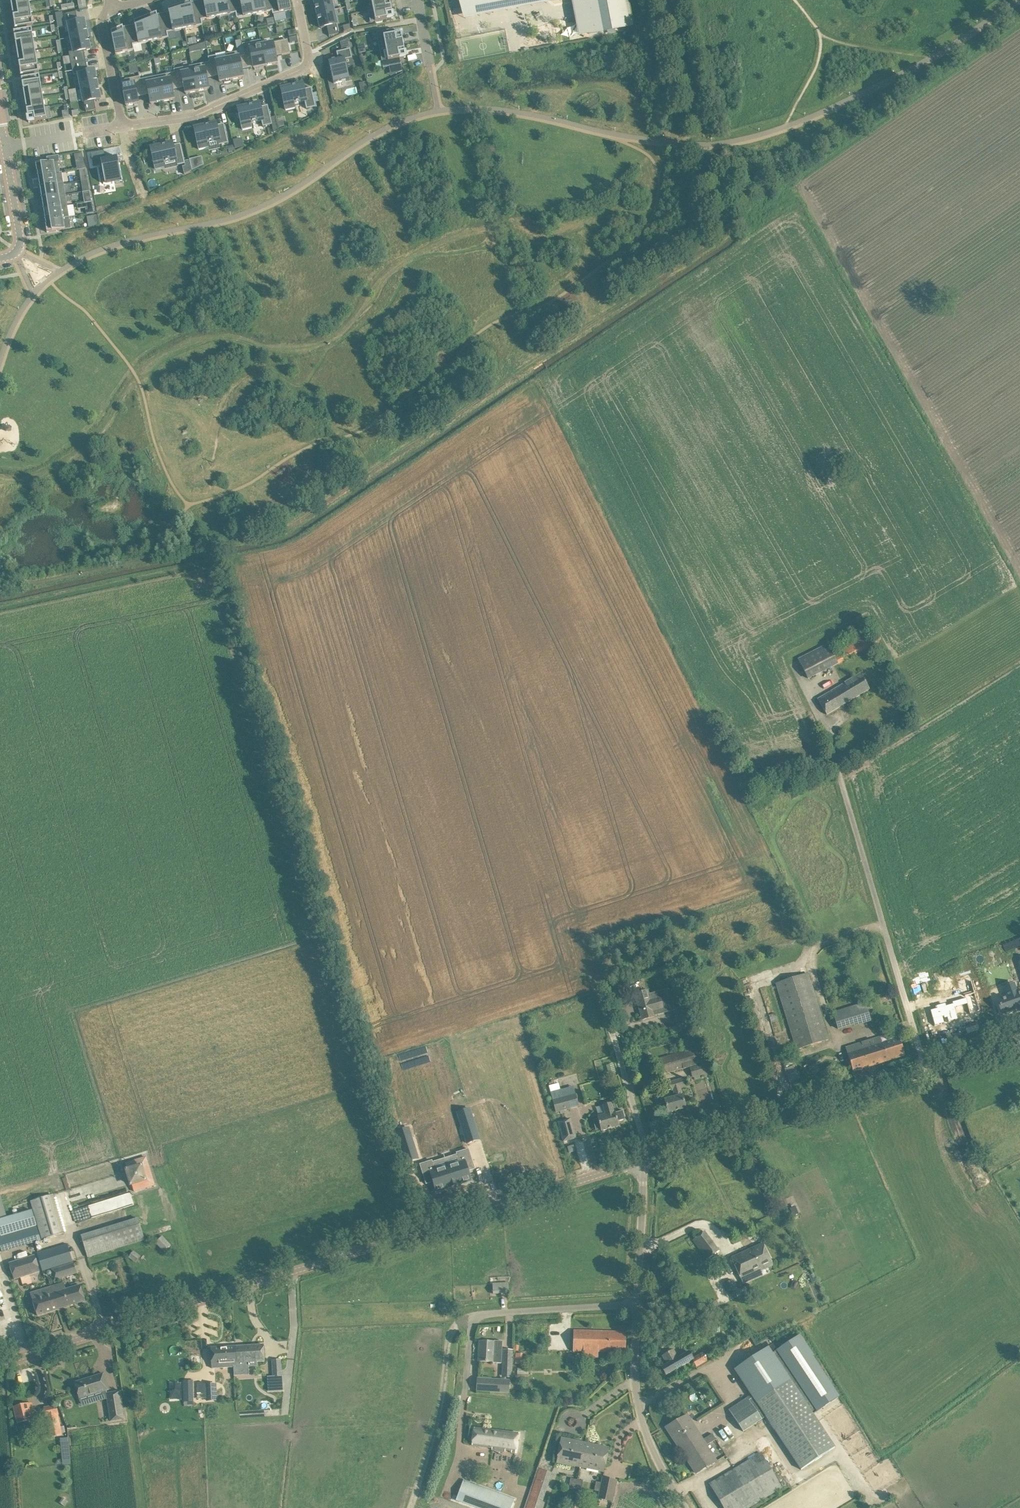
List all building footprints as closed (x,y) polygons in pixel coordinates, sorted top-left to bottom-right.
[(219,17),(215,0),(203,0),(198,1),(202,20),(219,17)] [(219,17),(236,13),(233,0),(215,0),(219,17)] [(255,15),(252,0),(233,0),(236,13),(237,18),(255,15)] [(255,15),(272,11),(270,0),(252,0),(255,15)] [(291,11),(289,0),(270,0),(272,11),(273,14),(291,11)] [(317,14),(333,10),(331,0),(314,0),(317,14)] [(373,10),(391,7),(390,0),(371,0),(373,10)] [(463,10),(467,9),(473,8),(472,4),(484,2),(485,5),(513,0),(461,0),(463,10)] [(589,33),(630,26),(625,0),(582,0),(589,33)] [(191,3),(191,2),(180,6),(185,29),(202,26),(197,2),(191,3)] [(12,7),(14,18),(32,15),(30,4),(12,7)] [(167,33),(184,29),(180,6),(168,9),(169,13),(164,14),(167,33)] [(391,7),(373,10),(368,11),(370,23),(375,22),(376,23),(383,22),(383,20),(393,18),(391,7)] [(333,10),(317,14),(321,28),(327,27),(328,31),(329,36),(339,34),(339,33),(338,33),(337,27),(336,25),(337,25),(333,10)] [(76,12),(66,14),(66,15),(67,15),(68,21),(68,23),(71,37),(87,34),(84,20),(78,21),(77,16),(76,12)] [(157,15),(157,13),(145,18),(150,42),(168,38),(167,33),(164,14),(157,15)] [(32,15),(14,18),(15,29),(33,26),(32,15)] [(133,45),(150,42),(145,18),(134,22),(135,25),(129,26),(133,45)] [(134,50),(133,45),(129,26),(123,27),(111,32),(116,54),(134,50)] [(14,32),(16,43),(34,40),(32,29),(14,32)] [(377,33),(380,50),(404,46),(401,34),(395,35),(394,29),(377,33)] [(74,52),(70,53),(72,63),(86,61),(85,56),(84,50),(90,49),(87,34),(71,37),(74,52)] [(348,39),(340,42),(342,49),(349,47),(348,39)] [(16,43),(18,54),(35,51),(34,40),(16,43)] [(261,40),(260,41),(266,66),(277,63),(276,56),(282,55),(290,53),(288,40),(279,42),(262,45),(261,40)] [(243,44),(248,69),(254,67),(254,68),(266,66),(260,41),(243,44)] [(242,70),(248,69),(243,44),(242,44),(245,56),(239,57),(238,52),(226,54),(232,80),(243,77),(242,70)] [(380,50),(383,68),(395,66),(397,74),(402,71),(401,65),(400,59),(406,58),(404,46),(380,50)] [(350,80),(345,60),(352,58),(350,49),(337,52),(338,59),(328,61),(329,62),(330,67),(334,84),(350,80)] [(18,54),(19,65),(37,62),(35,51),(18,54)] [(230,80),(232,80),(226,54),(227,59),(217,61),(216,56),(209,57),(213,77),(219,76),(220,82),(224,81),(225,83),(231,82),(230,80)] [(209,62),(192,66),(197,91),(209,89),(207,78),(213,77),(209,57),(208,57),(209,62)] [(86,61),(72,63),(74,75),(78,74),(81,88),(97,85),(94,70),(88,71),(86,61)] [(37,62),(19,65),(21,76),(39,73),(37,62)] [(197,91),(192,66),(178,69),(174,70),(178,89),(184,88),(186,94),(197,91)] [(173,90),(178,89),(174,70),(175,73),(157,76),(163,102),(174,99),(173,90)] [(22,79),(23,90),(41,87),(40,76),(22,79)] [(140,77),(139,77),(143,96),(149,95),(151,104),(163,102),(157,76),(140,80),(140,77)] [(143,96),(139,77),(121,81),(126,106),(139,103),(137,97),(143,96)] [(305,100),(307,109),(316,107),(311,88),(304,89),(303,84),(302,84),(303,85),(298,86),(298,85),(281,89),(285,105),(286,110),(295,108),(294,103),(305,100)] [(97,85),(81,88),(84,103),(85,103),(86,110),(86,111),(86,112),(96,110),(94,101),(100,100),(97,85)] [(23,90),(25,101),(43,98),(41,87),(23,90)] [(75,89),(69,90),(71,102),(77,101),(75,89)] [(25,101),(27,111),(45,108),(43,98),(25,101)] [(254,105),(238,109),(243,130),(252,128),(251,122),(261,120),(263,127),(272,125),(269,113),(268,105),(261,107),(260,104),(259,104),(254,105)] [(45,108),(27,111),(29,123),(52,119),(50,107),(45,108)] [(211,125),(194,128),(198,144),(199,149),(208,147),(207,142),(218,140),(219,145),(228,143),(224,124),(217,125),(217,123),(216,124),(211,125)] [(173,143),(172,143),(172,144),(167,145),(151,148),(154,164),(156,169),(165,167),(164,162),(176,159),(177,166),(185,164),(180,144),(174,145),(173,143)] [(105,151),(92,153),(94,166),(101,165),(104,184),(122,181),(118,157),(107,159),(105,151)] [(36,166),(37,172),(38,172),(38,177),(62,173),(60,173),(58,162),(60,162),(59,156),(47,157),(48,163),(36,166)] [(201,157),(190,160),(192,170),(203,165),(201,157)] [(190,165),(183,167),(185,174),(191,171),(190,165)] [(64,184),(62,173),(38,177),(40,186),(40,188),(64,184)] [(41,199),(66,195),(64,184),(40,188),(42,199),(41,199)] [(67,206),(66,195),(41,199),(42,199),(44,210),(43,210),(67,206)] [(45,221),(69,217),(63,218),(62,207),(67,206),(43,210),(44,210),(45,221)] [(69,217),(45,221),(46,221),(46,225),(47,233),(71,229),(69,217)] [(828,645),(808,655),(799,660),(808,678),(838,664),(871,647),(864,634),(835,649),(837,651),(833,653),(828,645)] [(885,676),(891,674),(885,663),(879,666),(885,676)] [(870,689),(860,674),(845,683),(826,694),(818,699),(827,715),(870,689)] [(675,954),(672,945),(666,947),(665,944),(655,947),(656,950),(658,959),(675,954)] [(808,973),(776,983),(796,1050),(828,1040),(808,973)] [(998,1000),(1003,1013),(1019,1007),(1019,992),(1017,993),(1014,985),(1004,988),(1007,997),(998,1000)] [(648,990),(635,993),(642,1020),(656,1016),(655,1012),(664,1010),(660,996),(651,998),(648,990)] [(937,1008),(930,1010),(935,1026),(943,1023),(943,1024),(944,1024),(945,1024),(945,1023),(947,1023),(949,1022),(949,1023),(950,1023),(949,1022),(950,1022),(950,1021),(958,1019),(954,1008),(967,1004),(970,1014),(980,1011),(975,993),(965,996),(966,998),(953,1002),(953,1004),(946,1006),(945,1003),(936,1006),(937,1008)] [(864,1003),(833,1013),(838,1028),(869,1018),(864,1003)] [(846,1048),(853,1072),(905,1056),(899,1037),(882,1042),(881,1037),(873,1039),(846,1048)] [(693,1049),(654,1060),(658,1076),(697,1065),(696,1062),(704,1060),(702,1050),(693,1052),(693,1049)] [(708,1063),(690,1068),(692,1077),(710,1072),(708,1063)] [(659,1104),(665,1102),(668,1113),(686,1108),(680,1088),(685,1086),(683,1079),(670,1083),(672,1090),(673,1090),(675,1097),(666,1100),(665,1095),(657,1097),(659,1104)] [(553,1101),(556,1112),(579,1106),(576,1094),(561,1098),(560,1092),(552,1094),(554,1100),(553,1101)] [(606,1115),(598,1117),(598,1119),(601,1129),(601,1131),(619,1126),(618,1121),(624,1119),(625,1120),(623,1110),(622,1110),(622,1111),(615,1113),(615,1112),(614,1112),(611,1103),(603,1105),(606,1115)] [(472,1117),(460,1121),(467,1143),(479,1139),(472,1117)] [(571,1118),(557,1122),(563,1142),(576,1138),(571,1118)] [(411,1136),(399,1140),(406,1163),(418,1159),(411,1136)] [(576,1152),(574,1145),(567,1147),(569,1154),(576,1152)] [(460,1162),(447,1166),(453,1186),(471,1181),(468,1171),(475,1169),(469,1149),(457,1153),(460,1162)] [(125,1163),(134,1191),(155,1185),(146,1157),(125,1163)] [(432,1161),(420,1164),(426,1184),(433,1182),(436,1192),(453,1186),(447,1166),(435,1170),(432,1161)] [(65,1233),(53,1194),(31,1201),(42,1239),(65,1233)] [(121,1195),(74,1207),(78,1220),(125,1207),(121,1195)] [(795,1206),(790,1209),(793,1216),(798,1213),(795,1206)] [(1,1236),(0,1237),(0,1245),(2,1252),(34,1243),(42,1240),(37,1226),(32,1210),(15,1215),(7,1218),(0,1220),(0,1233),(1,1236)] [(138,1218),(81,1236),(88,1257),(145,1240),(138,1218)] [(707,1260),(719,1251),(704,1231),(692,1240),(707,1260)] [(68,1244),(38,1253),(43,1270),(73,1261),(68,1244)] [(772,1264),(763,1244),(732,1258),(741,1278),(760,1269),(760,1270),(772,1264)] [(34,1254),(8,1262),(13,1279),(39,1271),(34,1254)] [(73,1263),(52,1269),(55,1279),(76,1273),(73,1263)] [(724,1284),(729,1295),(738,1291),(733,1280),(724,1284)] [(509,1283),(493,1284),(493,1294),(509,1293),(509,1283)] [(51,1288),(31,1294),(35,1306),(38,1316),(58,1309),(85,1301),(84,1296),(82,1291),(80,1285),(66,1289),(64,1284),(51,1288)] [(626,1352),(626,1332),(574,1331),(573,1351),(626,1352)] [(771,1345),(735,1369),(752,1395),(766,1416),(802,1470),(839,1446),(816,1412),(839,1397),(812,1357),(813,1356),(800,1335),(775,1351),(771,1345)] [(480,1341),(479,1361),(484,1361),(493,1362),(501,1363),(501,1362),(502,1341),(494,1341),(494,1342),(480,1341)] [(227,1347),(211,1348),(212,1358),(212,1368),(232,1367),(234,1367),(236,1367),(242,1367),(249,1366),(257,1366),(257,1361),(259,1361),(265,1361),(264,1355),(264,1345),(227,1347)] [(513,1350),(503,1350),(502,1368),(512,1368),(513,1350)] [(687,1363),(694,1359),(696,1358),(695,1356),(692,1350),(677,1358),(673,1350),(662,1356),(667,1364),(661,1368),(666,1376),(671,1373),(676,1370),(680,1367),(687,1363)] [(696,1358),(694,1359),(698,1366),(709,1359),(704,1351),(695,1356),(696,1358)] [(282,1376),(281,1359),(272,1360),(273,1377),(274,1390),(283,1389),(282,1376)] [(74,1383),(79,1399),(109,1390),(104,1373),(74,1383)] [(477,1378),(476,1392),(509,1394),(510,1380),(477,1378)] [(184,1402),(187,1402),(187,1407),(194,1407),(194,1380),(183,1380),(184,1402)] [(203,1382),(197,1382),(197,1399),(207,1399),(207,1401),(217,1401),(217,1383),(203,1384),(203,1382)] [(110,1421),(110,1422),(126,1419),(121,1391),(106,1393),(110,1421)] [(729,1410),(744,1431),(766,1417),(751,1395),(729,1410)] [(14,1407),(16,1417),(18,1423),(17,1426),(18,1434),(26,1432),(28,1429),(34,1427),(28,1403),(14,1407)] [(51,1437),(62,1434),(56,1405),(45,1408),(51,1437)] [(687,1415),(666,1427),(696,1473),(716,1461),(687,1415)] [(472,1445),(477,1446),(492,1448),(492,1450),(502,1452),(505,1452),(505,1450),(512,1451),(511,1453),(515,1454),(518,1434),(484,1429),(474,1428),(472,1445)] [(62,1452),(70,1451),(68,1437),(60,1438),(62,1452)] [(562,1443),(558,1462),(580,1467),(594,1469),(604,1472),(609,1448),(599,1446),(585,1443),(563,1438),(562,1443)] [(724,1507),(748,1507),(783,1487),(762,1452),(710,1484),(724,1507)] [(539,1468),(526,1507),(541,1507),(552,1473),(539,1468)] [(614,1502),(618,1480),(603,1476),(598,1499),(614,1502)] [(581,1490),(583,1481),(572,1479),(570,1488),(581,1490)] [(484,1488),(464,1480),(456,1500),(465,1504),(477,1507),(512,1507),(515,1499),(484,1488)] [(68,1501),(63,1497),(60,1503),(65,1506),(68,1501)]
